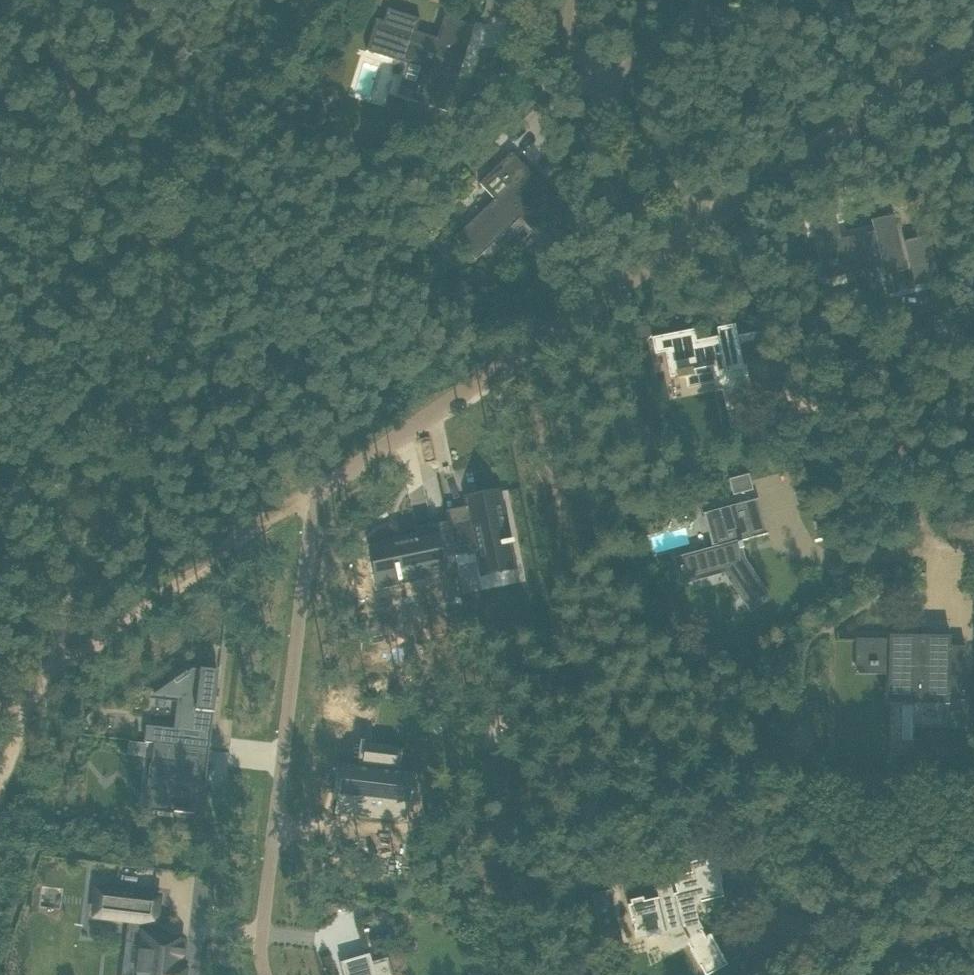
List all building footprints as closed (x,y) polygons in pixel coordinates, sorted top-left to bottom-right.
[(366,52),(420,68),(410,100),(447,112),(474,26),(446,17),(439,39),(416,32),(420,19),(387,8),(383,21),(376,19),(366,52)] [(454,237),(476,260),(522,216),(547,243),(545,244),(546,245),(574,219),(512,153),(481,182),(496,198),(454,237)] [(833,222),(815,226),(824,265),(843,261),(845,270),(862,266),(861,262),(880,257),(883,271),(889,270),(901,267),(888,217),(870,221),(875,240),(856,245),(855,239),(839,243),(833,222)] [(651,338),(654,354),(667,351),(668,355),(665,356),(670,377),(677,376),(677,378),(691,375),(690,373),(711,369),(714,387),(744,381),(741,369),(743,369),(734,325),(717,328),(719,340),(696,344),(694,329),(651,338)] [(748,474),(729,479),(729,481),(733,495),(753,490),(749,476),(748,474)] [(471,520),(448,525),(454,554),(477,549),(481,569),(513,563),(498,490),(466,497),(471,520)] [(712,546),(674,556),(681,584),(723,572),(748,610),(751,608),(768,597),(744,560),(740,548),(743,548),(741,541),(767,534),(758,499),(738,504),(703,514),(712,546)] [(415,536),(370,545),(377,580),(395,577),(396,581),(400,581),(398,572),(421,567),(422,572),(442,568),(441,563),(455,560),(454,554),(448,525),(414,532),(415,536)] [(855,638),(855,660),(855,666),(869,666),(877,666),(890,666),(890,684),(920,684),(920,701),(922,701),(945,701),(945,704),(949,704),(949,700),(964,700),(964,690),(964,657),(965,657),(965,646),(962,646),(962,648),(950,648),(950,647),(950,636),(946,636),(946,640),(855,638)] [(174,681),(154,694),(181,698),(177,730),(211,733),(216,688),(217,671),(207,670),(192,668),(191,669),(187,672),(187,671),(173,680),(174,681)] [(954,719),(954,728),(963,728),(963,727),(963,719),(955,719),(954,719)] [(146,725),(144,742),(157,743),(162,744),(164,727),(146,725)] [(148,781),(148,783),(150,783),(150,782),(153,782),(153,783),(161,784),(159,807),(174,809),(174,811),(194,814),(194,811),(201,812),(203,797),(204,797),(207,768),(206,768),(207,764),(203,764),(203,763),(181,760),(183,746),(162,744),(157,743),(155,757),(152,757),(151,764),(149,781),(148,781)] [(335,812),(335,813),(348,815),(348,811),(356,812),(355,816),(408,822),(408,821),(405,820),(411,772),(392,770),(395,748),(397,748),(398,746),(365,743),(364,744),(367,744),(364,766),(340,764),(340,765),(343,765),(338,812),(335,812)] [(925,775),(916,785),(922,791),(931,781),(925,775)] [(643,896),(630,899),(631,903),(628,904),(631,920),(632,919),(636,937),(646,934),(647,938),(659,935),(658,932),(667,929),(667,930),(679,927),(705,974),(707,974),(727,964),(710,934),(705,937),(696,922),(692,904),(700,901),(701,902),(723,896),(720,882),(719,882),(695,888),(691,872),(673,876),(676,893),(670,894),(671,898),(661,900),(660,896),(643,900),(643,896)] [(591,894),(600,933),(620,928),(610,889),(591,894)] [(141,944),(138,974),(183,974),(184,964),(180,963),(183,941),(164,939),(165,934),(149,932),(150,922),(156,923),(159,897),(97,890),(94,916),(127,920),(131,920),(128,942),(141,944)] [(340,962),(341,966),(342,966),(345,974),(389,974),(385,961),(372,965),(371,962),(369,954),(340,962)]
